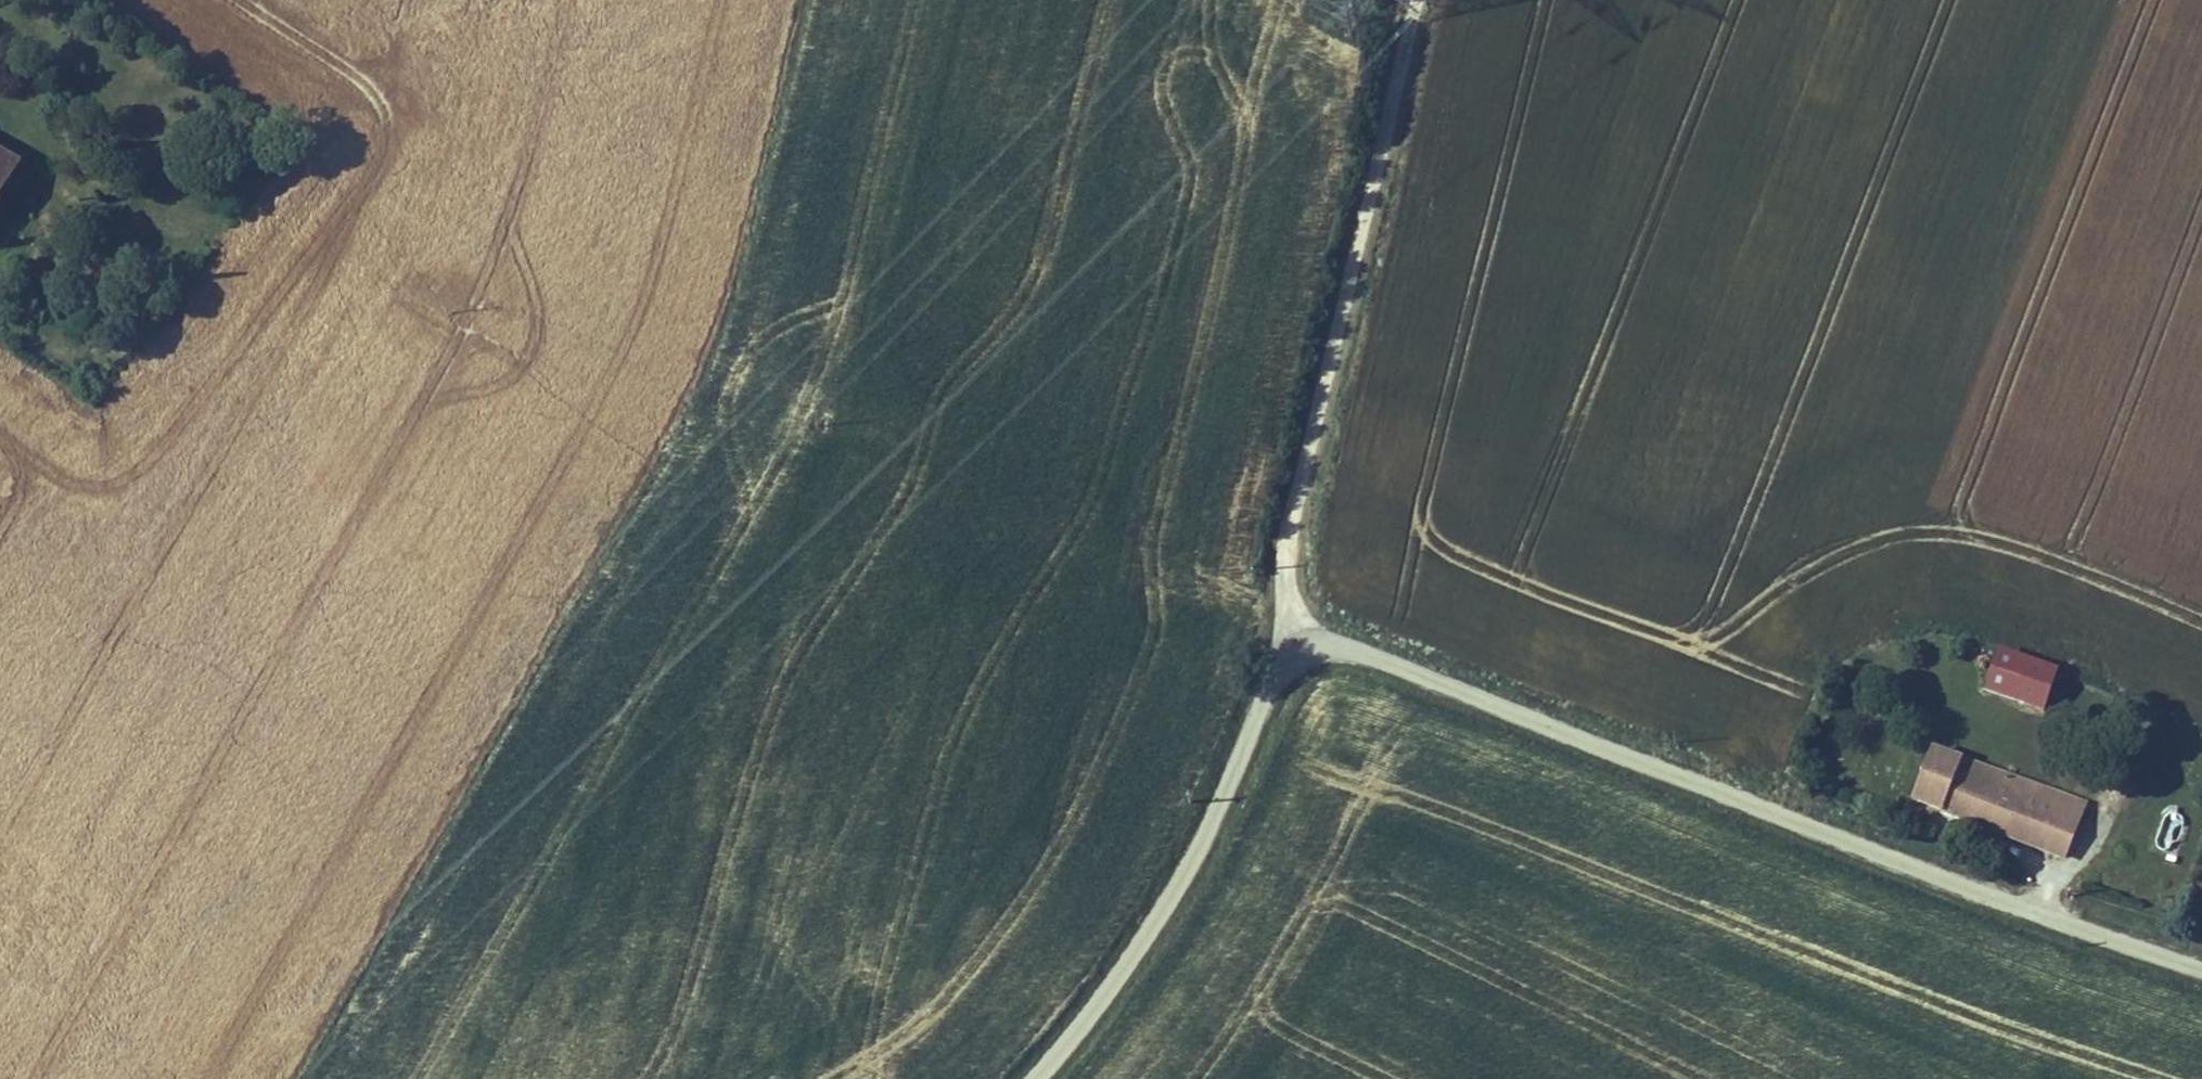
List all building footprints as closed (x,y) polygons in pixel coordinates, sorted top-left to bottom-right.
[(1,157),(0,158),(0,197),(42,220),(59,189),(1,157)] [(1947,652),(1933,691),(1990,710),(2004,671),(1947,652)] [(1867,806),(2022,859),(2037,800),(1885,747),(1867,806)]
